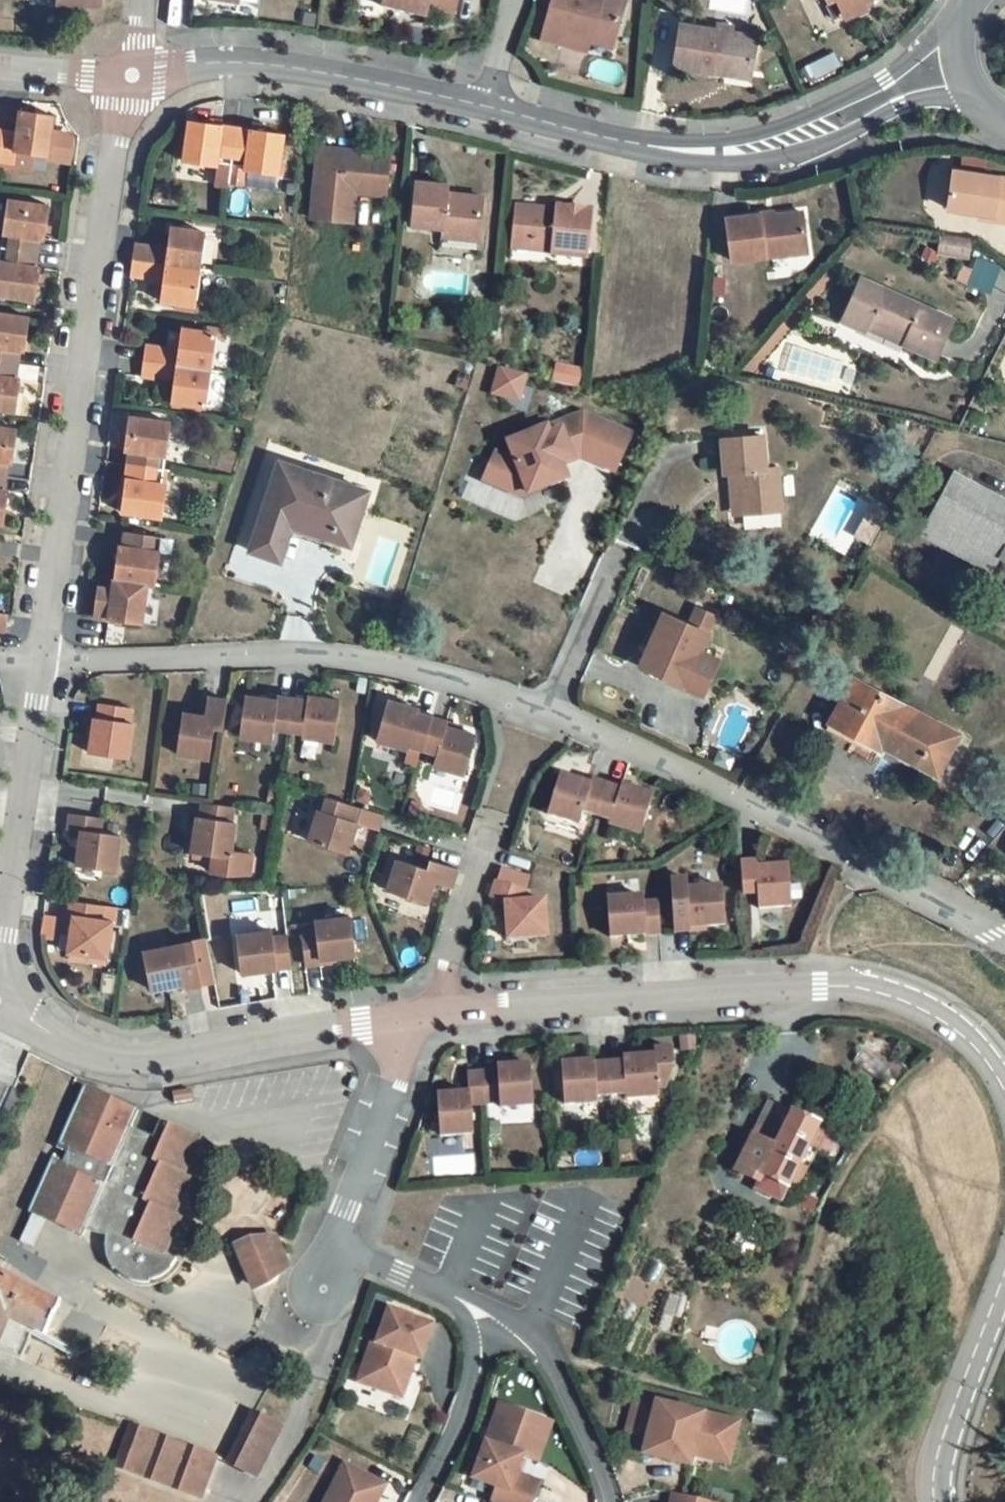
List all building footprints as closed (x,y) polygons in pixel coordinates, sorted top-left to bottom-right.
[(384,9),(427,20),(429,11),(454,17),(458,0),(386,0),(384,9)] [(543,42),(562,47),(565,36),(591,43),(594,33),(616,39),(626,4),(613,0),(555,0),(543,42)] [(847,19),(867,10),(863,2),(868,0),(838,0),(847,19)] [(753,38),(681,27),(674,69),(751,81),(757,44),(753,38)] [(616,39),(594,33),(591,43),(613,49),(616,39)] [(19,131),(4,129),(0,159),(16,161),(17,150),(34,153),(47,154),(47,156),(71,160),(73,139),(59,136),(60,130),(52,129),(54,113),(22,108),(19,131)] [(233,161),(238,128),(224,126),(224,125),(191,121),(185,162),(218,166),(219,162),(233,164),(233,161)] [(252,129),(238,128),(233,161),(247,163),(246,169),(279,173),(285,132),(252,128),(252,129)] [(390,154),(317,147),(310,219),(353,223),(356,194),(385,197),(390,154)] [(16,161),(15,167),(32,169),(34,153),(17,150),(16,161)] [(247,163),(233,161),(233,164),(232,168),(246,169),(247,163)] [(951,172),(945,211),(976,216),(989,218),(988,222),(1004,225),(1004,180),(951,172)] [(449,186),(416,183),(412,225),(444,229),(443,237),(479,240),(483,198),(448,194),(449,186)] [(8,203),(1,250),(7,251),(5,265),(0,264),(0,298),(34,303),(39,270),(35,270),(37,255),(39,241),(44,242),(49,209),(8,203)] [(557,212),(517,208),(513,250),(554,253),(553,256),(588,260),(592,212),(558,209),(557,212)] [(761,217),(726,221),(732,263),(808,255),(804,214),(761,219),(761,217)] [(167,252),(165,267),(199,273),(204,236),(170,231),(167,252)] [(970,239),(943,235),(939,254),(967,258),(970,239)] [(161,251),(135,247),(133,263),(159,267),(161,251)] [(976,256),(967,282),(990,290),(999,263),(976,256)] [(159,267),(133,263),(131,278),(157,282),(159,267)] [(194,309),(199,273),(165,267),(162,283),(159,304),(194,309)] [(935,359),(953,320),(886,290),(861,279),(841,322),(867,333),(868,329),(871,322),(906,337),(902,344),(935,359)] [(24,318),(0,314),(0,365),(12,367),(14,352),(19,353),(24,318)] [(906,337),(871,322),(868,329),(902,344),(906,337)] [(178,354),(176,369),(210,374),(215,338),(181,332),(178,354)] [(145,349),(143,365),(170,369),(172,353),(145,349)] [(0,365),(0,413),(10,414),(15,381),(10,381),(12,367),(0,365)] [(170,369),(143,365),(141,380),(167,384),(170,369)] [(495,366),(489,396),(521,402),(527,372),(495,366)] [(176,369),(170,369),(167,384),(174,385),(176,369)] [(205,411),(210,374),(176,369),(174,385),(170,406),(205,411)] [(580,459),(616,473),(632,429),(579,409),(560,416),(555,428),(543,424),(506,436),(502,446),(491,450),(482,475),(485,483),(521,497),(562,483),(570,463),(580,459)] [(129,455),(127,469),(156,473),(158,459),(165,460),(169,427),(128,421),(124,454),(129,455)] [(5,480),(7,465),(12,466),(17,433),(0,431),(0,479),(5,480)] [(763,437),(722,440),(725,475),(731,474),(740,473),(744,513),(782,510),(778,468),(766,469),(763,437)] [(163,474),(165,460),(158,459),(156,473),(163,474)] [(350,546),(369,491),(307,471),(277,462),(248,550),(278,560),(289,526),(350,546)] [(156,473),(127,469),(121,516),(162,522),(166,489),(161,488),(154,487),(156,473)] [(161,488),(163,474),(156,473),(154,487),(161,488)] [(740,473),(731,474),(734,514),(744,513),(740,473)] [(954,473),(921,534),(991,572),(999,558),(1004,547),(1004,501),(954,473)] [(331,540),(289,526),(287,532),(329,545),(331,540)] [(118,550),(114,583),(147,587),(155,589),(160,557),(153,556),(155,541),(125,536),(123,551),(118,550)] [(162,542),(155,541),(153,556),(160,557),(162,542)] [(147,587),(114,583),(112,593),(97,591),(93,621),(141,628),(147,587)] [(699,654),(708,634),(663,614),(640,666),(685,685),(704,693),(718,663),(699,654)] [(937,775),(959,735),(854,679),(825,732),(874,759),(881,745),(937,775)] [(287,731),(292,699),(276,696),(275,701),(244,697),(238,737),(270,742),(273,729),(287,731)] [(306,701),(292,699),(287,731),(301,733),(301,737),(333,742),(340,701),(307,696),(306,701)] [(226,701),(206,698),(204,717),(181,713),(175,754),(208,759),(212,728),(221,730),(226,701)] [(420,712),(388,702),(376,741),(408,750),(409,746),(423,751),(432,720),(419,716),(420,712)] [(132,709),(100,704),(98,718),(95,718),(89,754),(128,759),(133,724),(130,723),(132,709)] [(447,725),(432,720),(423,751),(436,754),(432,768),(464,777),(476,738),(446,729),(447,725)] [(597,818),(607,787),(592,782),(591,787),(561,777),(548,816),(579,826),(583,813),(597,818)] [(621,792),(607,787),(597,818),(611,822),(610,826),(641,836),(653,797),(622,787),(621,792)] [(356,808),(325,799),(321,812),(317,811),(307,842),(345,855),(355,824),(372,829),(376,814),(356,808)] [(232,808),(201,803),(199,818),(196,817),(191,853),(213,856),(211,873),(226,875),(248,874),(250,861),(228,858),(233,823),(230,822),(232,808)] [(101,819),(69,814),(67,830),(81,831),(75,866),(114,872),(119,836),(99,833),(101,819)] [(376,814),(372,829),(378,831),(378,829),(383,816),(376,814)] [(452,887),(457,869),(429,860),(426,869),(396,860),(385,891),(426,903),(432,882),(452,887)] [(757,863),(741,864),(744,895),(759,894),(760,909),(792,906),(789,866),(757,868),(757,863)] [(725,925),(723,887),(688,890),(687,880),(672,881),(673,902),(675,933),(690,932),(690,928),(725,925)] [(527,892),(496,882),(491,899),(506,904),(509,940),(547,937),(545,901),(524,903),(527,892)] [(661,935),(659,903),(644,904),(644,898),(608,900),(611,938),(661,935)] [(101,907),(69,902),(67,917),(71,918),(66,952),(104,958),(110,923),(99,921),(99,918),(101,907)] [(101,907),(99,918),(99,921),(110,923),(110,921),(112,908),(101,907)] [(347,918),(311,923),(313,933),(299,936),(303,967),(318,965),(318,961),(352,956),(347,918)] [(269,933),(233,938),(237,977),(287,970),(284,938),(269,940),(269,933)] [(197,987),(191,955),(177,958),(175,947),(140,954),(147,992),(181,986),(182,990),(197,987)] [(624,1064),(609,1066),(611,1096),(626,1095),(626,1101),(659,1098),(658,1087),(668,1086),(674,1072),(673,1052),(655,1053),(655,1058),(623,1060),(624,1064)] [(594,1061),(561,1063),(564,1105),(597,1103),(596,1097),(611,1096),(609,1066),(609,1064),(595,1065),(594,1061)] [(498,1071),(483,1072),(486,1104),(500,1103),(500,1107),(533,1105),(530,1064),(497,1067),(498,1071)] [(486,1104),(483,1072),(467,1073),(470,1092),(437,1094),(439,1136),(473,1134),(471,1105),(486,1104)] [(131,1128),(138,1111),(83,1087),(27,1213),(83,1237),(85,1233),(89,1224),(109,1232),(106,1239),(104,1247),(104,1254),(106,1260),(109,1268),(112,1272),(115,1271),(116,1273),(117,1273),(119,1276),(123,1279),(127,1282),(134,1285),(139,1285),(140,1286),(149,1285),(151,1283),(156,1282),(158,1280),(160,1280),(163,1278),(164,1277),(165,1277),(168,1274),(169,1273),(170,1273),(174,1266),(177,1262),(177,1261),(163,1255),(180,1218),(173,1216),(189,1177),(183,1175),(199,1138),(186,1132),(160,1121),(153,1138),(131,1128)] [(763,1175),(788,1188),(819,1126),(771,1103),(742,1160),(737,1171),(759,1183),(763,1175)] [(781,1202),(788,1188),(763,1175),(759,1183),(756,1189),(781,1202)] [(109,1232),(89,1224),(85,1233),(106,1239),(109,1232)] [(239,1249),(235,1253),(251,1286),(254,1287),(258,1288),(263,1288),(266,1286),(268,1286),(275,1283),(279,1278),(282,1273),(285,1264),(284,1257),(282,1250),(278,1245),(272,1240),(264,1237),(259,1237),(257,1238),(256,1238),(250,1241),(248,1242),(248,1243),(247,1243),(247,1244),(244,1245),(241,1247),(239,1249)] [(0,1274),(0,1353),(22,1362),(35,1332),(47,1338),(60,1306),(0,1274)] [(433,1325),(388,1310),(376,1343),(372,1341),(364,1363),(374,1366),(367,1385),(402,1398),(416,1358),(420,1359),(433,1325)] [(374,1366),(364,1363),(357,1382),(367,1385),(374,1366)] [(734,1423),(636,1397),(625,1437),(646,1443),(691,1454),(723,1463),(734,1423)] [(501,1404),(487,1442),(497,1446),(511,1408),(501,1404)] [(511,1408),(497,1446),(487,1442),(473,1479),(498,1488),(492,1501),(533,1501),(539,1484),(516,1475),(522,1457),(527,1459),(542,1420),(511,1408)] [(281,1427),(253,1413),(227,1468),(255,1482),(281,1427)] [(542,1420),(527,1459),(539,1463),(553,1424),(542,1420)] [(129,1428),(112,1473),(185,1501),(206,1501),(220,1464),(129,1428)] [(691,1454),(646,1443),(642,1454),(688,1466),(691,1454)] [(345,1465),(326,1501),(377,1501),(385,1486),(345,1465)] [(670,1501),(711,1501),(672,1493),(670,1501)]
